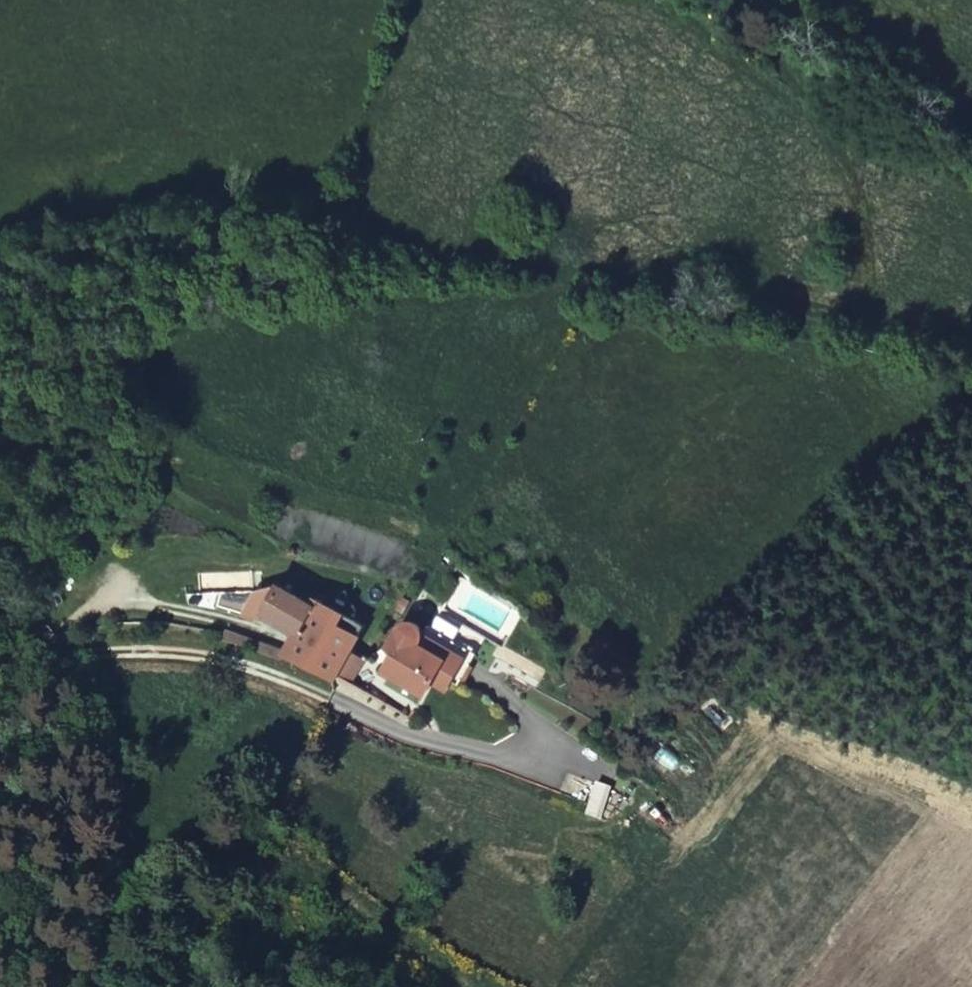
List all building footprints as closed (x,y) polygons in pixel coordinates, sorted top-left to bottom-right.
[(284,652),(335,672),(349,645),(364,615),(319,589),(314,596),(273,572),(263,589),(269,594),(262,606),(266,607),(298,626),(294,633),(284,652)] [(263,589),(255,602),(262,606),(269,594),(263,589)] [(298,626),(266,607),(262,615),(294,633),(298,626)] [(404,611),(388,642),(392,648),(387,656),(433,678),(440,663),(454,672),(459,663),(468,642),(427,623),(427,620),(427,618),(426,615),(425,613),(424,612),(423,610),(420,608),(418,607),(415,607),(411,607),(409,607),(406,609),(405,609),(404,611)] [(427,623),(468,642),(459,663),(466,667),(482,637),(432,612),(427,623)] [(361,649),(349,645),(335,672),(346,679),(361,649)]
